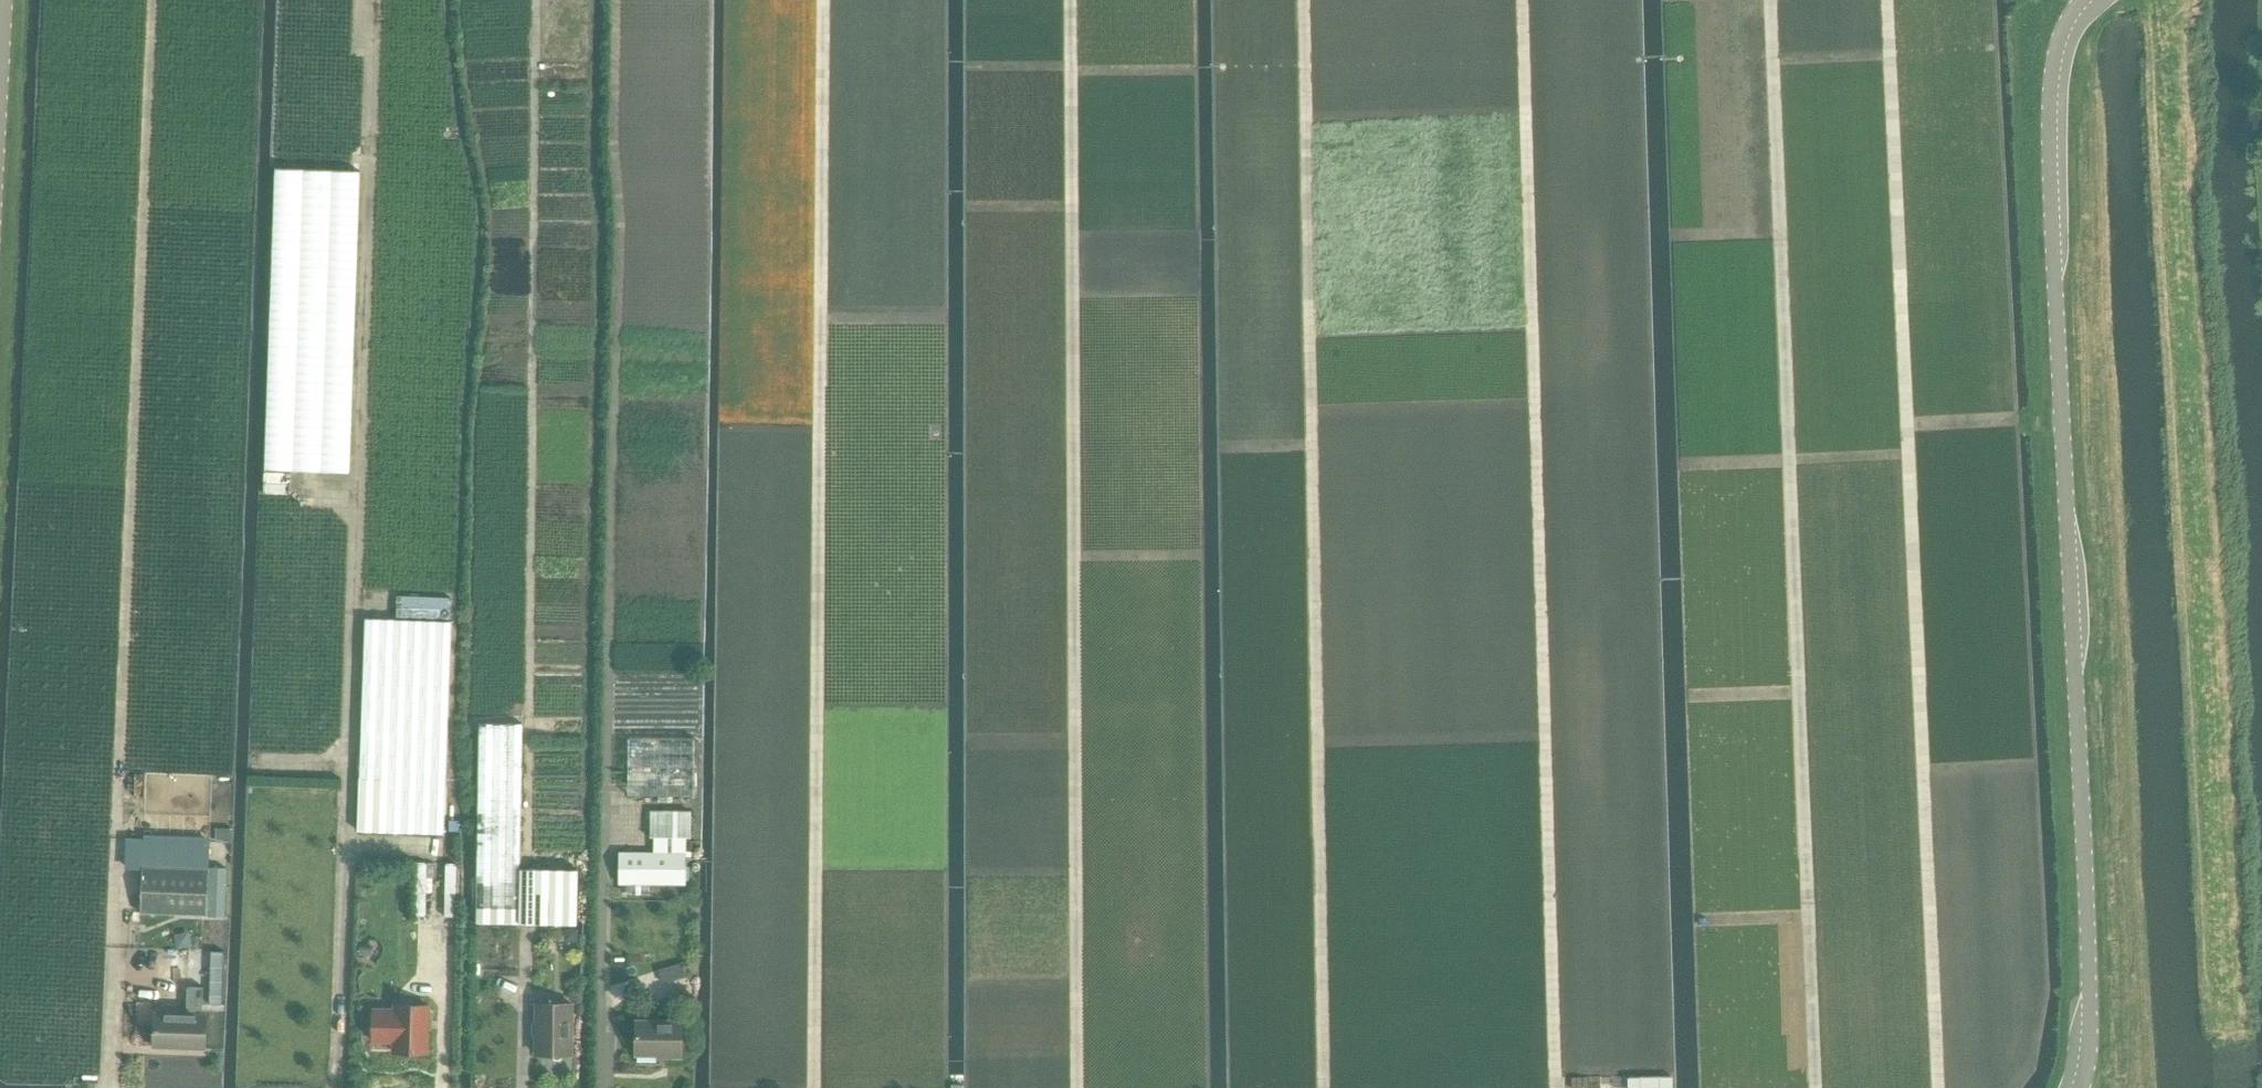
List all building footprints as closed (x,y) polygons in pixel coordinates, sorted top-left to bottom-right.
[(274,169),(264,469),(350,472),(361,172),(274,169)] [(451,622),(365,619),(359,781),(387,782),(385,832),(443,834),(451,622)] [(476,816),(520,817),(521,724),(478,723),(476,816)] [(628,738),(628,796),(694,797),(695,739),(628,738)] [(356,831),(385,832),(387,782),(359,781),(356,831)] [(619,853),(619,865),(619,884),(685,885),(686,865),(686,836),(690,836),(690,813),(651,813),(650,835),(654,835),(654,853),(619,853)] [(520,817),(476,816),(475,922),(577,924),(577,870),(519,869),(520,817)] [(141,912),(166,913),(207,915),(209,870),(142,868),(141,912)] [(210,869),(208,918),(224,919),(226,870),(210,869)] [(211,951),(209,1004),(222,1004),(224,951),(211,951)] [(663,983),(686,977),(683,963),(660,968),(663,983)] [(202,1014),(203,986),(187,986),(186,1014),(155,1013),(153,1046),(205,1048),(206,1015),(202,1014)] [(536,1054),(572,1054),(572,1004),(537,1003),(536,1054)] [(428,1005),(394,1005),(394,1010),(373,1010),(373,1033),(394,1033),(394,1052),(428,1052),(428,1005)] [(636,1055),(681,1055),(681,1021),(636,1020),(636,1055)] [(1671,1077),(1627,1078),(1628,1087),(1671,1087),(1671,1077)]
